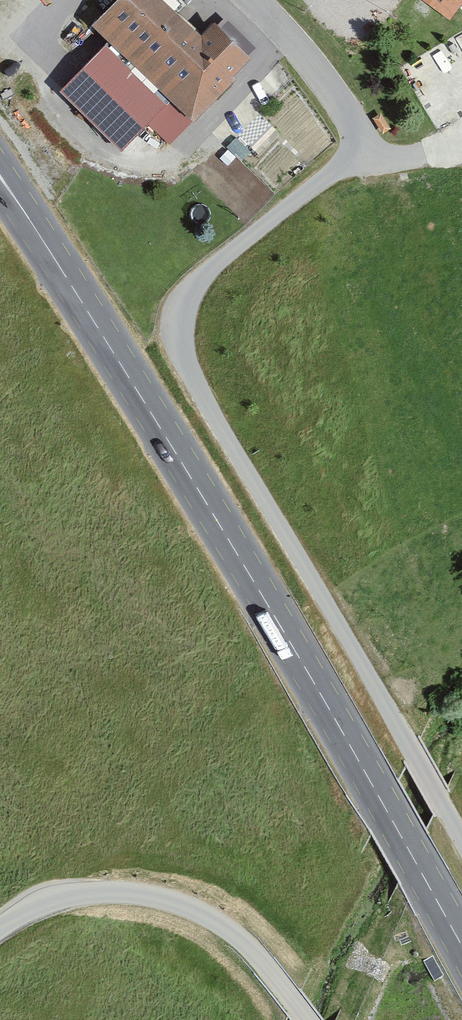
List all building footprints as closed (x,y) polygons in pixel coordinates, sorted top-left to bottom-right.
[(159,0),(121,0),(95,27),(111,42),(65,91),(122,145),(148,119),(171,140),(247,59),(214,28),(203,41),(159,0)] [(453,17),(461,5),(461,0),(430,0),(453,17)]
